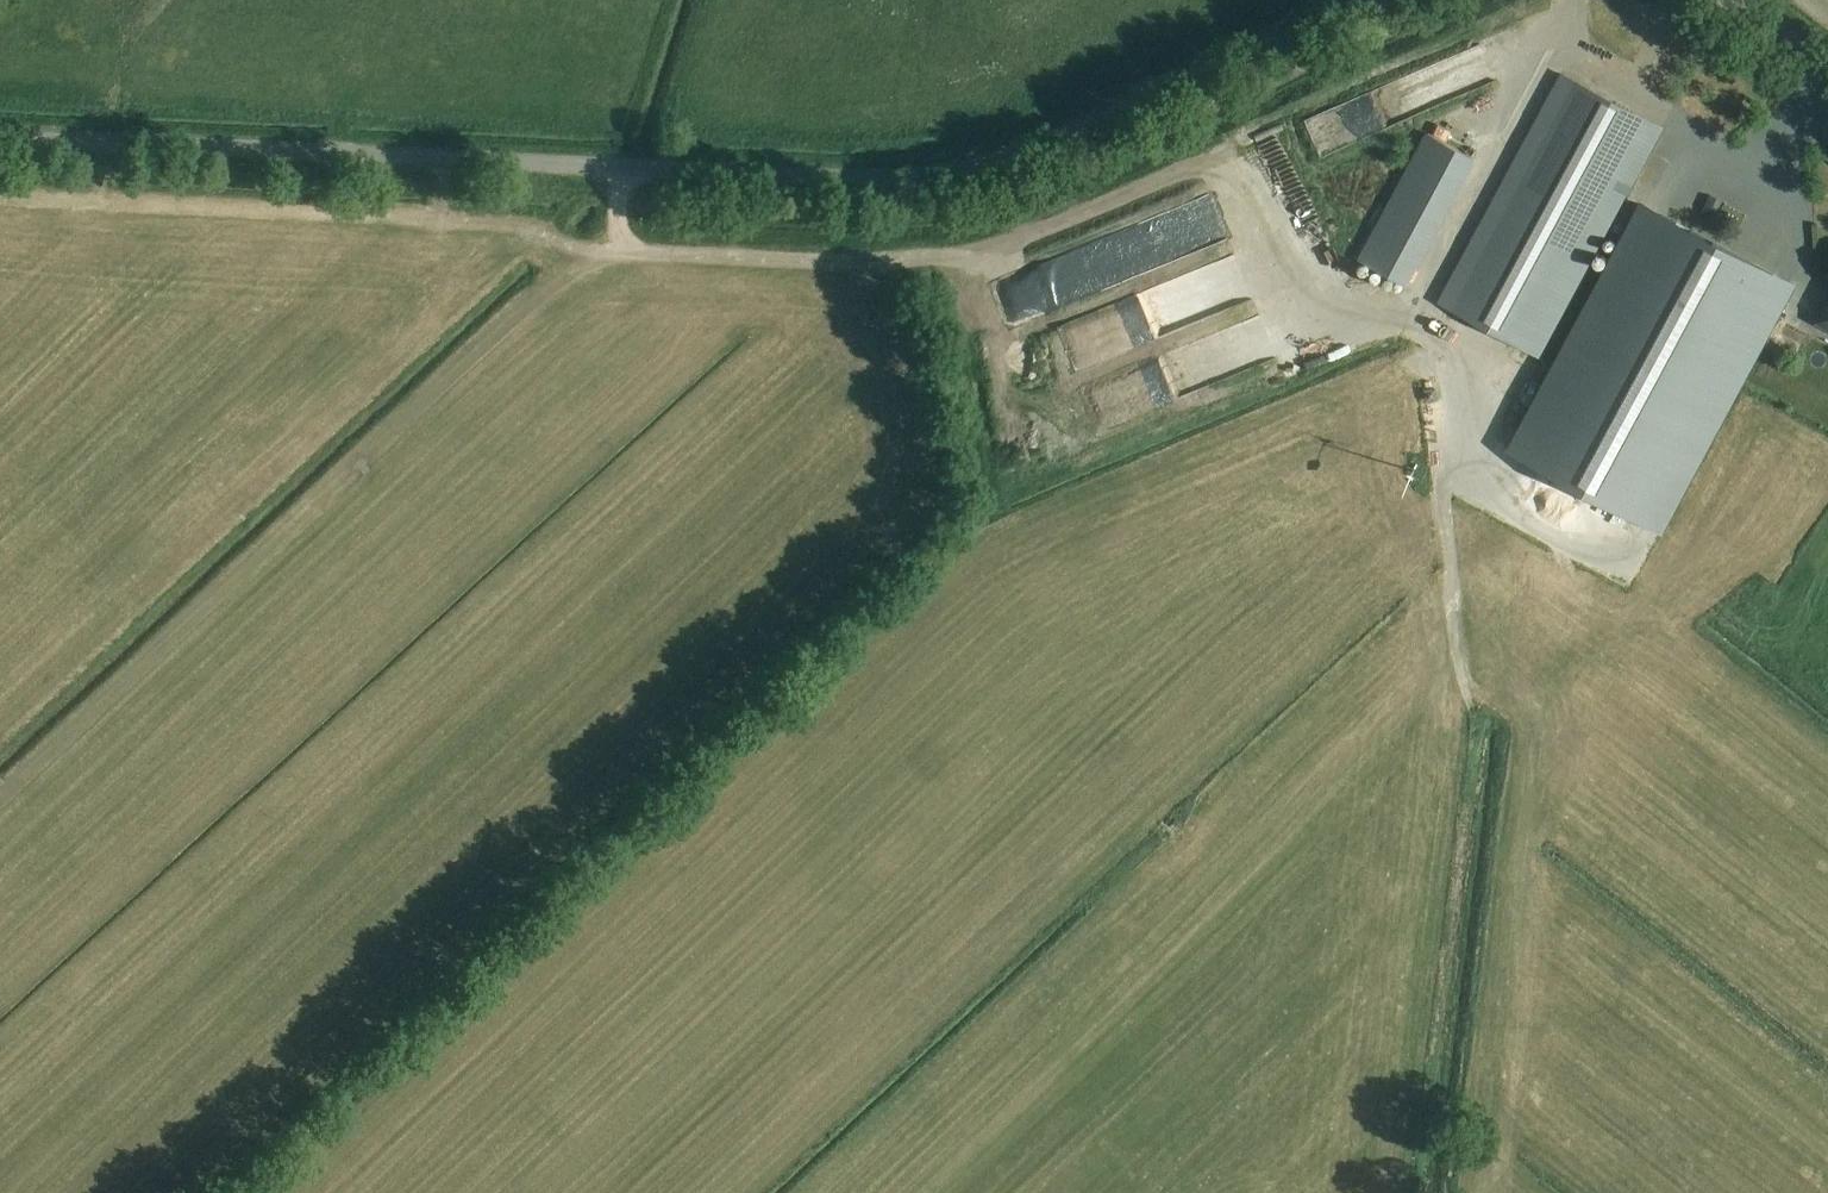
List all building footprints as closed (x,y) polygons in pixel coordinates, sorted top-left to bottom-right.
[(1328,123),(1339,146),(1466,88),(1455,65),(1328,123)] [(1659,129),(1559,75),(1436,304),(1535,357),(1659,129)] [(1358,258),(1409,286),(1476,161),(1425,133),(1358,258)] [(1507,449),(1662,532),(1793,285),(1638,203),(1507,449)] [(1236,274),(1248,268),(1236,243),(1224,249),(1236,274)] [(1085,269),(1102,270),(1103,249),(1086,248),(1085,269)] [(1827,329),(1827,301),(1816,323),(1827,329)]
